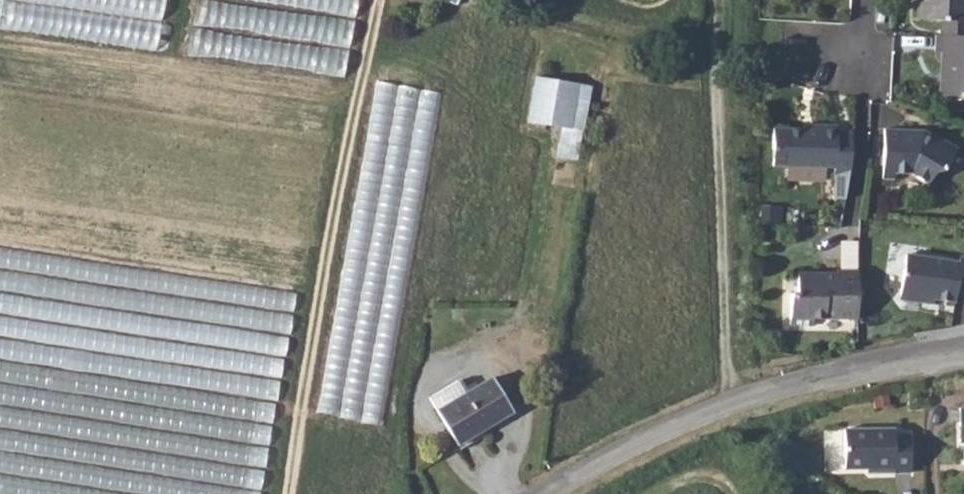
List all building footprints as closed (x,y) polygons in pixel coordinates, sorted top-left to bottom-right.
[(963,21),(963,0),(916,0),(916,19),(963,21)] [(935,39),(934,56),(941,56),(939,98),(963,99),(963,40),(935,39)] [(537,79),(530,121),(564,128),(559,156),(578,159),(590,89),(537,79)] [(834,169),(834,174),(833,200),(846,200),(849,185),(849,174),(851,132),(837,132),(837,128),(808,126),(808,131),(787,131),(786,167),(834,169)] [(917,134),(884,133),(882,182),(893,183),(894,176),(910,177),(927,188),(934,176),(943,174),(957,152),(934,138),(931,143),(922,137),(917,138),(917,134)] [(924,300),(956,304),(957,295),(963,296),(963,260),(960,259),(959,264),(906,257),(901,296),(906,302),(924,304),(924,300)] [(858,321),(858,273),(834,273),(834,277),(797,277),(797,295),(790,295),(790,326),(814,327),(814,321),(858,321)] [(465,393),(437,410),(458,447),(515,413),(493,377),(465,393)] [(846,433),(845,470),(875,471),(875,475),(910,476),(911,437),(894,437),(894,434),(846,433)]
